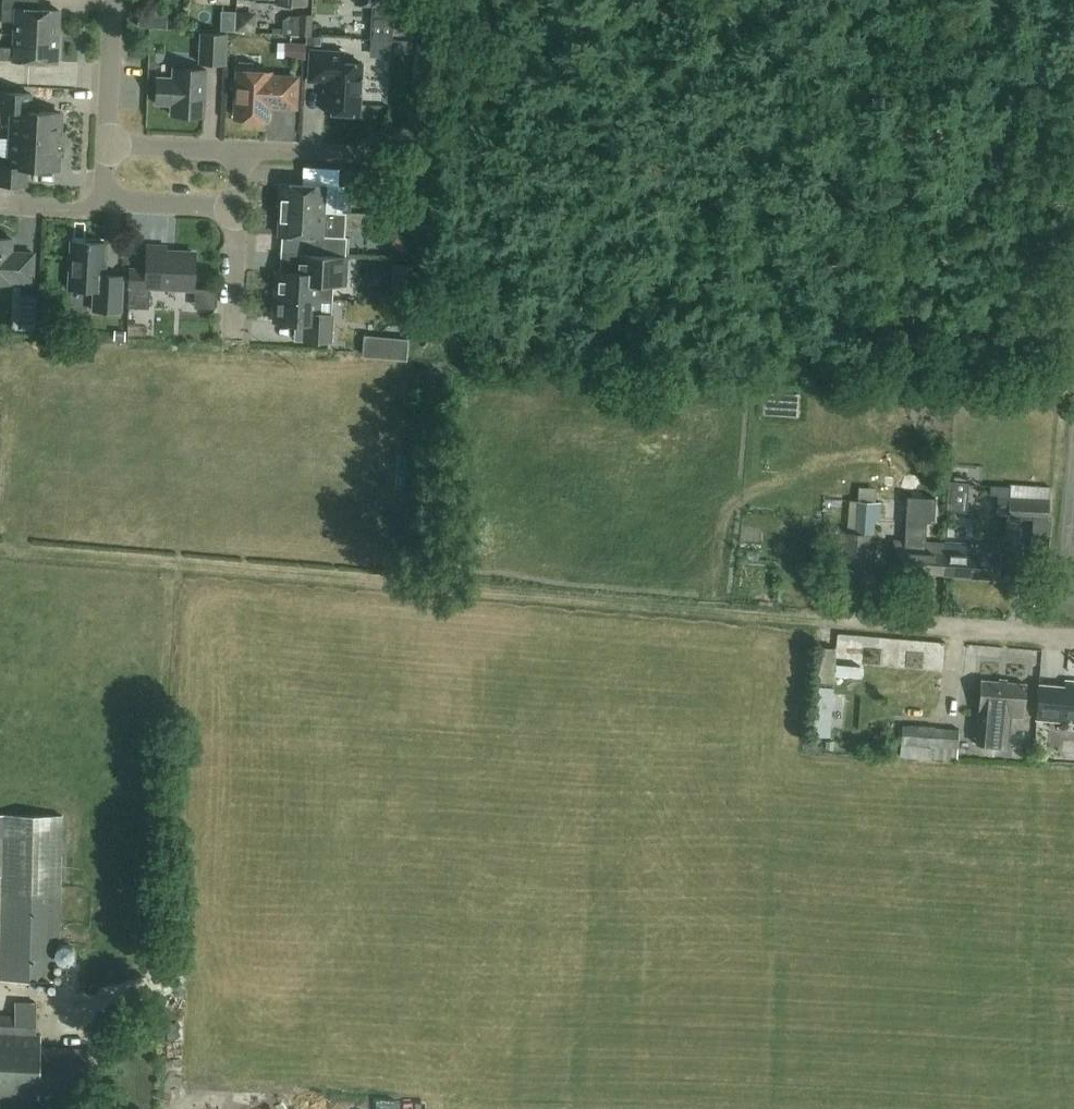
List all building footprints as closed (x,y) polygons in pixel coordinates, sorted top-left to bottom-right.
[(1,6),(1,19),(15,20),(14,33),(57,35),(59,9),(32,8),(32,0),(2,0),(1,6)] [(271,27),(271,32),(282,33),(282,34),(312,35),(313,13),(299,13),(299,16),(282,27),(271,27)] [(247,15),(243,30),(256,33),(260,19),(247,15)] [(371,39),(393,40),(394,17),(372,16),(371,39)] [(178,29),(178,36),(194,37),(195,30),(178,29)] [(199,64),(226,65),(228,33),(200,31),(199,64)] [(14,33),(13,46),(0,45),(0,59),(56,61),(57,35),(14,33)] [(283,42),(283,58),(305,58),(306,43),(283,42)] [(310,49),(308,80),(326,81),(324,111),(359,113),(362,62),(342,61),(343,51),(310,49)] [(172,76),(156,75),(154,104),(171,105),(170,114),(204,115),(206,69),(173,67),(172,76)] [(266,119),(267,104),(294,105),(296,77),(269,76),(269,72),(238,70),(235,117),(266,119)] [(56,140),(57,131),(61,131),(62,112),(29,110),(30,93),(0,91),(0,109),(14,110),(13,137),(56,140)] [(425,127),(411,117),(401,130),(415,141),(425,127)] [(13,137),(12,165),(0,165),(0,183),(25,184),(26,166),(59,168),(60,149),(56,148),(56,140),(13,137)] [(336,212),(338,185),(339,168),(308,166),(307,183),(281,182),(279,208),(323,210),(323,211),(336,212)] [(356,210),(356,184),(340,184),(340,210),(356,210)] [(304,253),(334,254),(335,237),(322,236),(323,211),(323,210),(279,208),(278,234),(298,235),(297,253),(304,253)] [(398,234),(391,243),(406,254),(412,244),(398,234)] [(9,280),(32,281),(33,252),(11,251),(11,238),(0,237),(0,282),(9,282),(9,280)] [(93,289),(92,309),(121,311),(123,275),(103,274),(105,242),(70,241),(68,287),(93,289)] [(146,269),(128,268),(127,286),(129,286),(128,306),(148,307),(149,286),(192,288),(194,252),(166,251),(166,246),(147,245),(146,269)] [(319,297),(318,298),(333,299),(333,284),(347,285),(348,255),(334,255),(334,254),(304,253),(297,253),(297,271),(276,270),(275,295),(319,297)] [(318,312),(318,298),(319,297),(275,295),(274,321),(305,322),(304,340),(330,341),(331,322),(331,313),(318,312)] [(407,359),(408,338),(392,337),(390,358),(407,359)] [(966,511),(968,482),(952,481),(950,510),(966,511)] [(1048,518),(1050,486),(1010,483),(1010,495),(1009,516),(1048,518)] [(997,494),(996,515),(1009,516),(1010,495),(997,494)] [(853,515),(854,502),(833,500),(832,513),(853,515)] [(869,567),(873,518),(880,518),(882,502),(859,500),(855,532),(842,531),(840,565),(869,567)] [(890,539),(889,569),(998,576),(1000,545),(890,539)] [(1022,715),(1025,684),(981,680),(978,711),(994,712),(992,743),(1007,744),(1009,714),(1022,715)] [(1065,680),(1065,686),(1039,684),(1035,717),(1073,721),(1073,681),(1065,680)] [(902,724),(901,731),(894,730),(893,737),(897,737),(896,755),(931,757),(931,758),(956,760),(957,751),(959,728),(902,724)] [(51,942),(60,942),(63,815),(3,813),(3,817),(0,817),(0,835),(1,835),(0,890),(0,979),(51,980),(51,942)] [(37,1003),(16,1001),(15,1015),(0,1014),(0,1031),(36,1034),(37,1003)] [(0,1033),(0,1096),(35,1098),(36,1093),(81,1096),(84,1050),(39,1047),(39,1036),(0,1033)]
